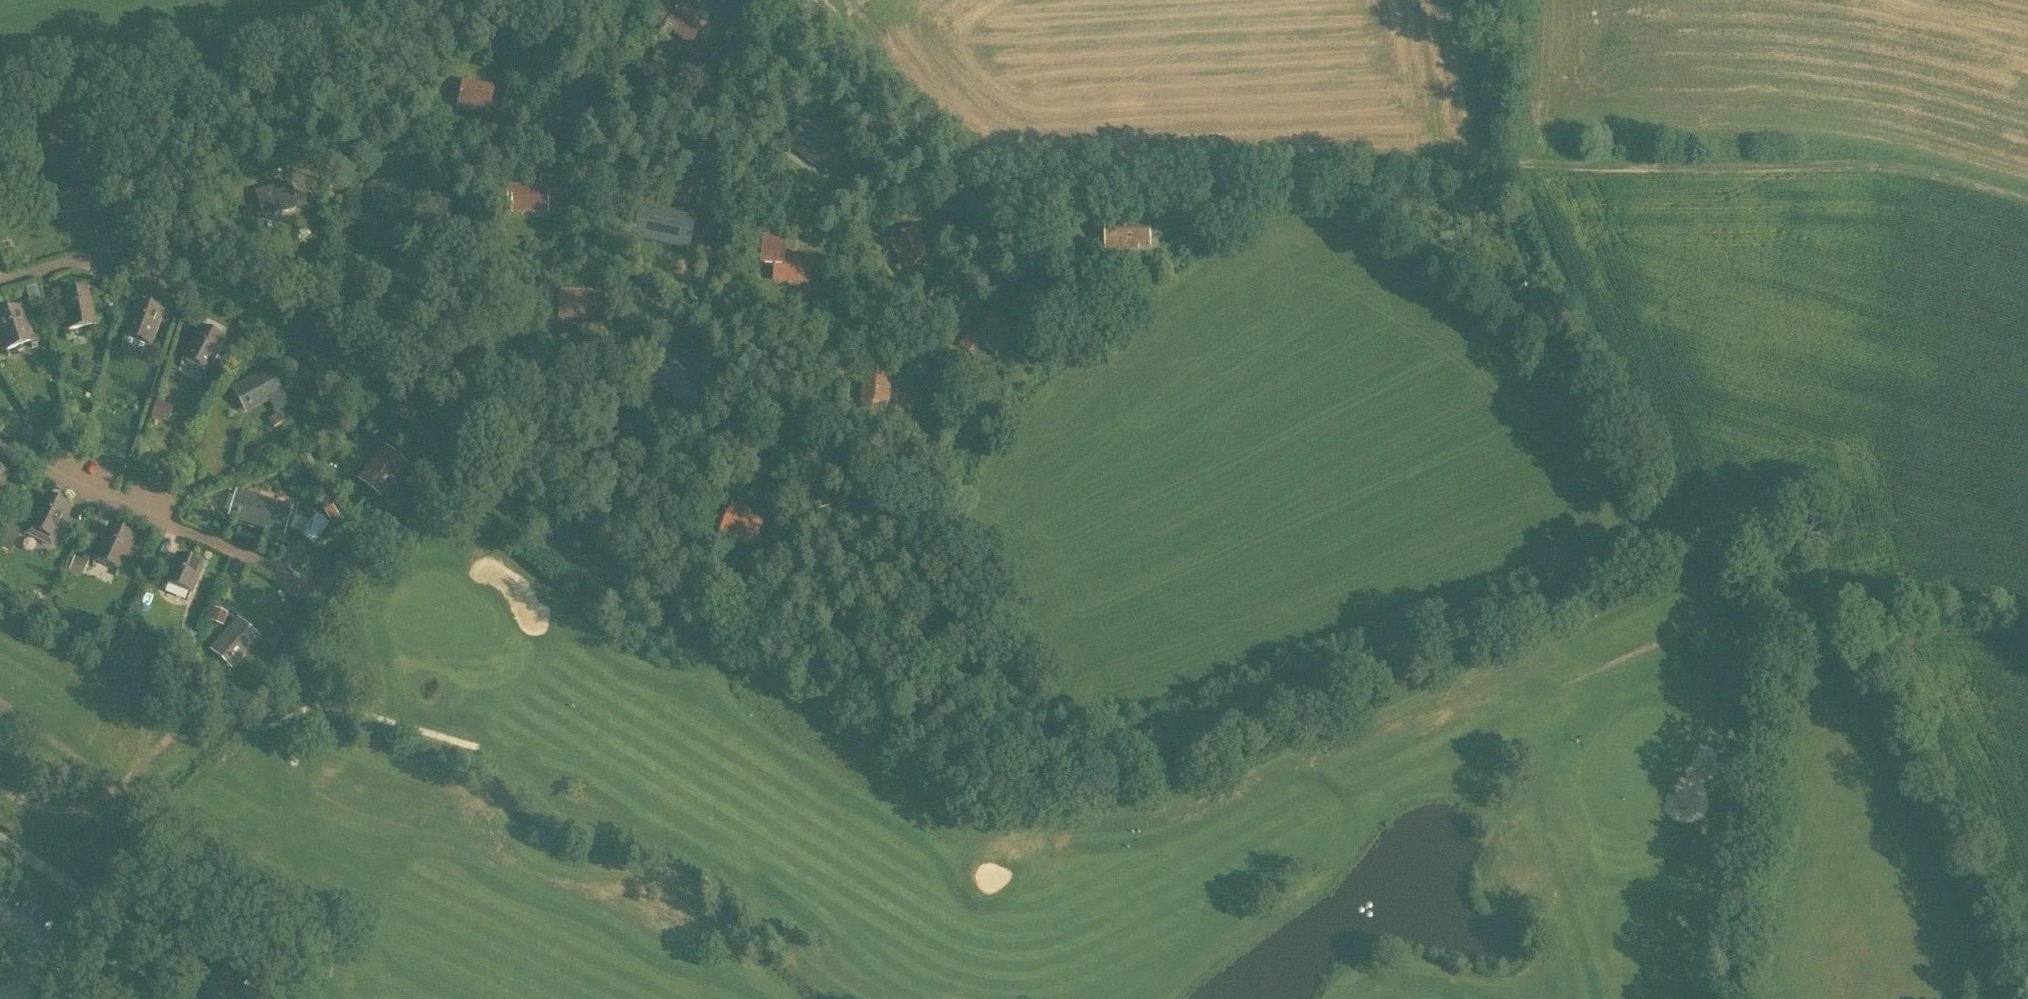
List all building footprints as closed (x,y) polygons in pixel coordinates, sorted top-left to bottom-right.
[(683,3),(664,24),(688,45),(707,23),(683,3)] [(456,109),(488,114),(493,87),(462,81),(456,109)] [(73,110),(38,119),(45,145),(79,136),(73,110)] [(840,150),(826,142),(828,139),(805,125),(791,147),(829,170),(843,149),(841,148),(840,150)] [(706,175),(704,186),(718,190),(720,178),(706,175)] [(93,178),(58,187),(65,213),(99,204),(93,178)] [(371,184),(374,210),(409,208),(406,182),(371,184)] [(256,192),(262,217),(296,209),(290,183),(256,192)] [(546,186),(511,186),(511,214),(546,213),(546,186)] [(636,236),(670,243),(672,235),(690,239),(695,213),(677,209),(676,213),(643,206),(636,236)] [(1107,220),(1106,250),(1139,251),(1137,220),(1107,220)] [(930,259),(915,229),(890,242),(905,271),(930,259)] [(761,266),(775,267),(774,282),(809,284),(811,257),(786,255),(787,236),(763,235),(761,266)] [(583,311),(593,311),(593,309),(606,309),(606,289),(594,288),(594,293),(559,292),(559,318),(583,319),(583,311)] [(62,294),(68,330),(94,325),(88,290),(62,294)] [(1531,311),(1543,321),(1552,310),(1540,301),(1531,311)] [(125,336),(150,345),(162,311),(137,302),(125,336)] [(0,315),(0,334),(6,350),(31,342),(19,308),(0,315)] [(992,314),(978,334),(970,328),(959,346),(974,356),(982,345),(998,357),(1016,330),(992,314)] [(224,340),(200,327),(184,359),(207,371),(224,340)] [(664,390),(690,412),(708,393),(681,369),(664,390)] [(862,401),(890,403),(892,372),(864,369),(862,401)] [(268,370),(233,389),(245,414),(282,395),(268,370)] [(156,400),(152,416),(169,420),(173,404),(156,400)] [(385,447),(360,479),(380,497),(408,465),(385,447)] [(278,505),(236,491),(228,518),(268,531),(278,505)] [(46,496),(30,528),(54,540),(69,508),(46,496)] [(721,533),(753,547),(765,523),(731,508),(721,533)] [(312,520),(303,531),(302,533),(314,543),(330,523),(318,513),(312,520)] [(22,528),(9,522),(0,542),(0,547),(11,552),(22,528)] [(110,527),(95,560),(120,570),(134,538),(110,527)] [(203,566),(178,556),(165,589),(189,599),(203,566)] [(238,622),(213,650),(231,667),(257,640),(238,622)]
